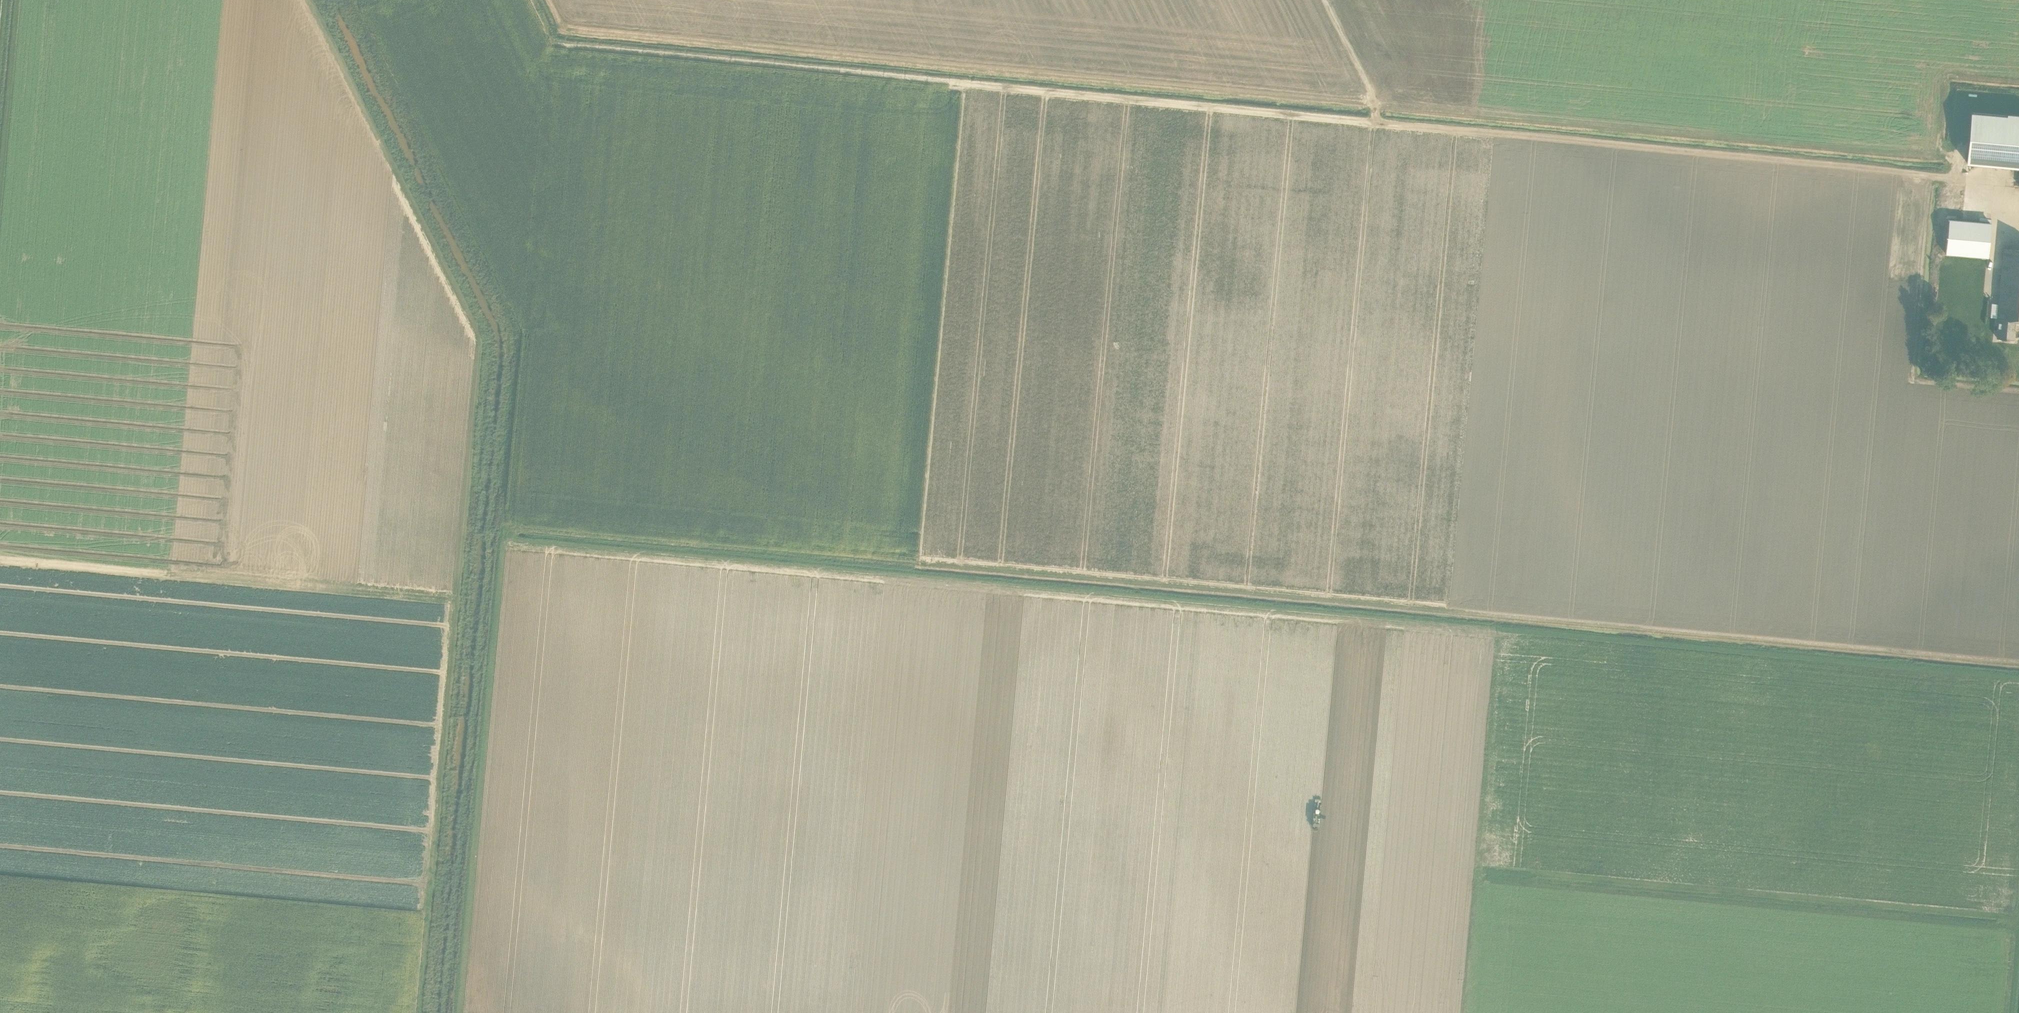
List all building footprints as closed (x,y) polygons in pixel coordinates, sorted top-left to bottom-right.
[(1967,162),(2018,166),(2018,114),(1971,110),(1967,162)] [(1943,213),(1985,215),(1986,193),(1944,191),(1943,213)] [(1944,253),(1988,257),(1992,222),(1947,218),(1944,253)] [(2014,339),(2015,330),(2014,329),(2015,319),(2018,319),(2018,250),(2002,249),(1997,318),(1999,318),(1997,338),(2014,339)]
